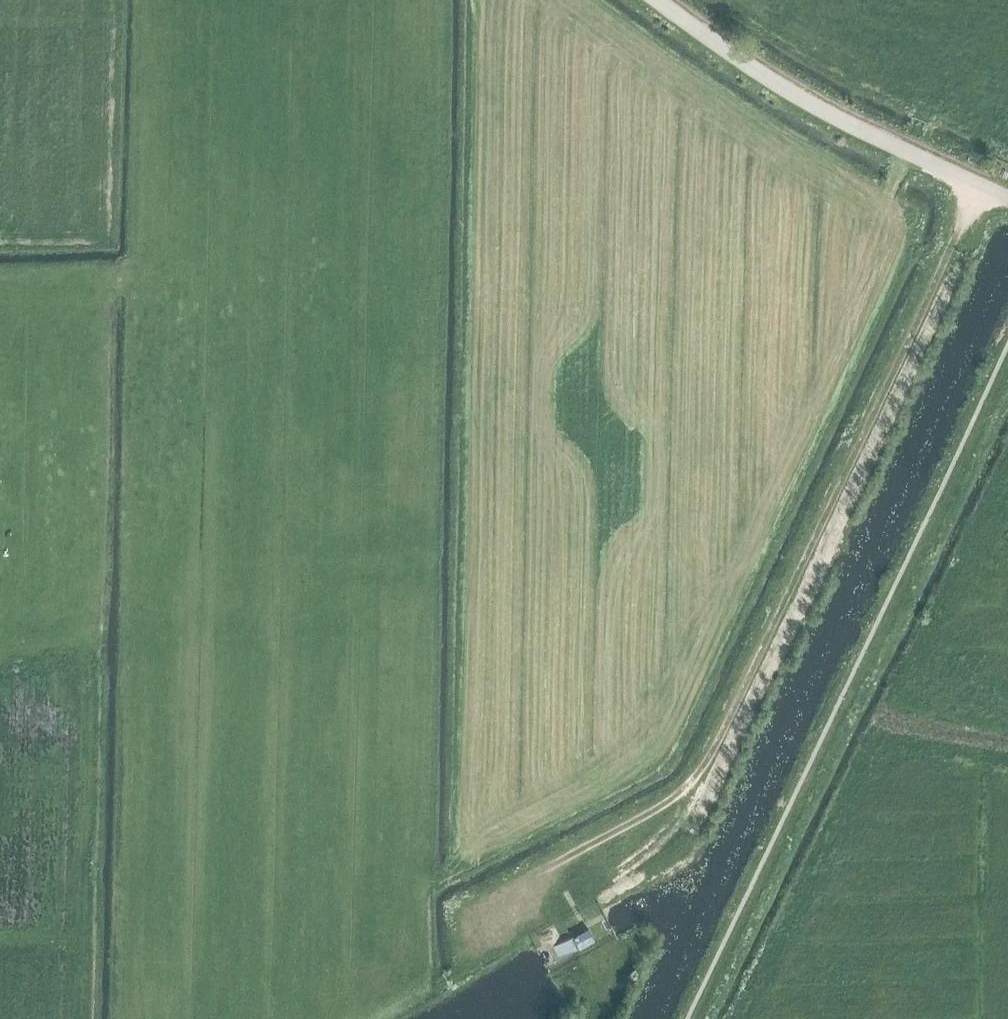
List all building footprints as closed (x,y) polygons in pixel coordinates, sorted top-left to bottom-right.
[(588,928),(573,936),(579,948),(594,940),(588,928)]
